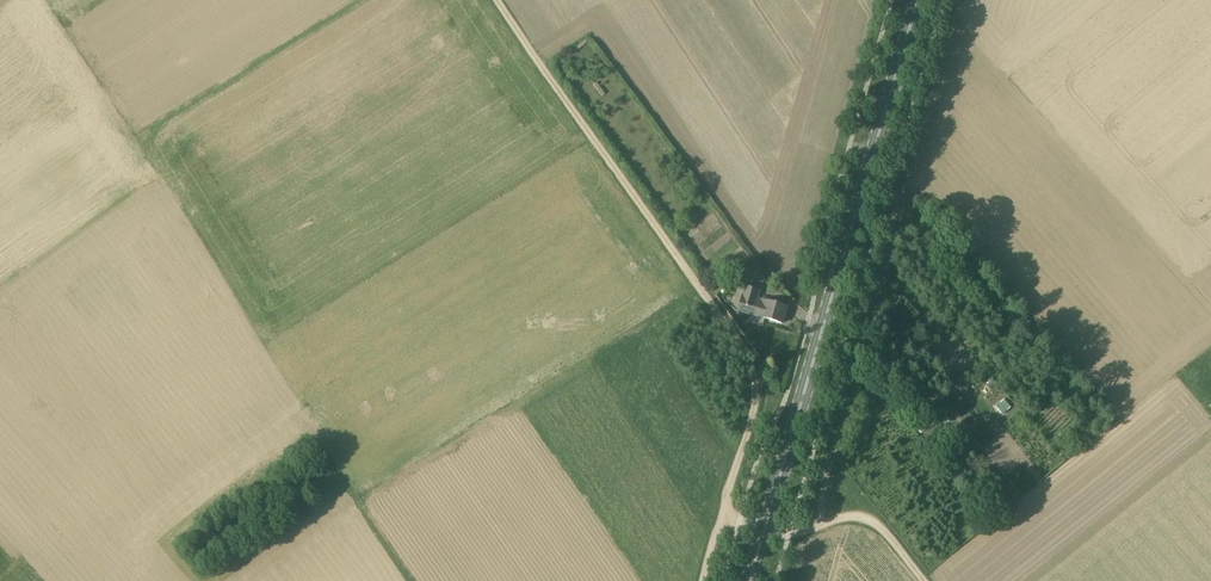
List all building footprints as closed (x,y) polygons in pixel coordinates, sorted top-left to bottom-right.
[(760,291),(744,286),(737,310),(783,323),(788,307),(758,299),(760,291)]
